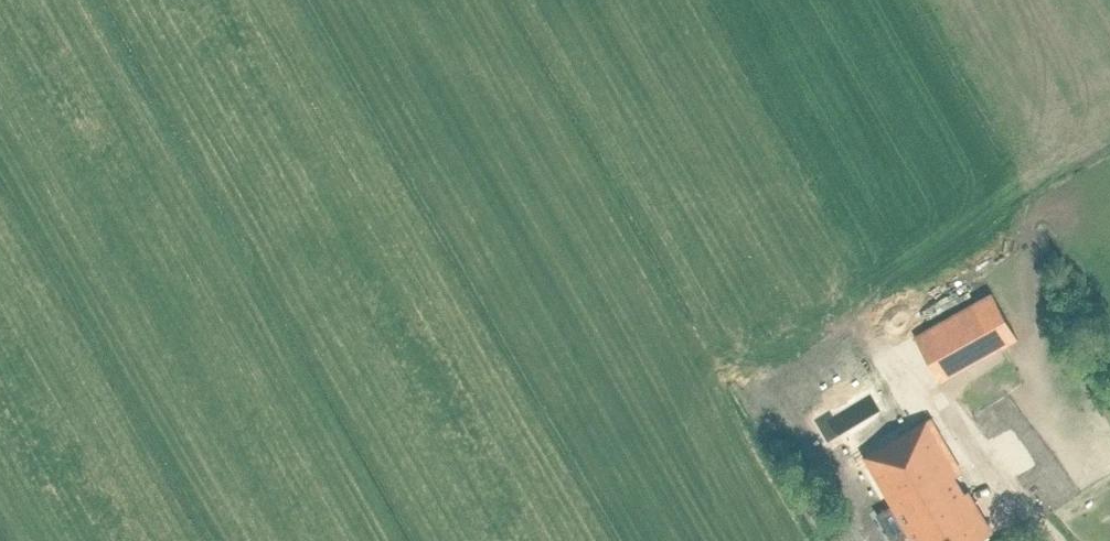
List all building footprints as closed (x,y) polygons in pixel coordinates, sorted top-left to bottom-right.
[(940,380),(1017,336),(991,291),(914,335),(940,380)] [(864,454),(913,540),(972,540),(991,530),(968,489),(964,491),(954,475),(962,470),(930,416),(864,454)]
